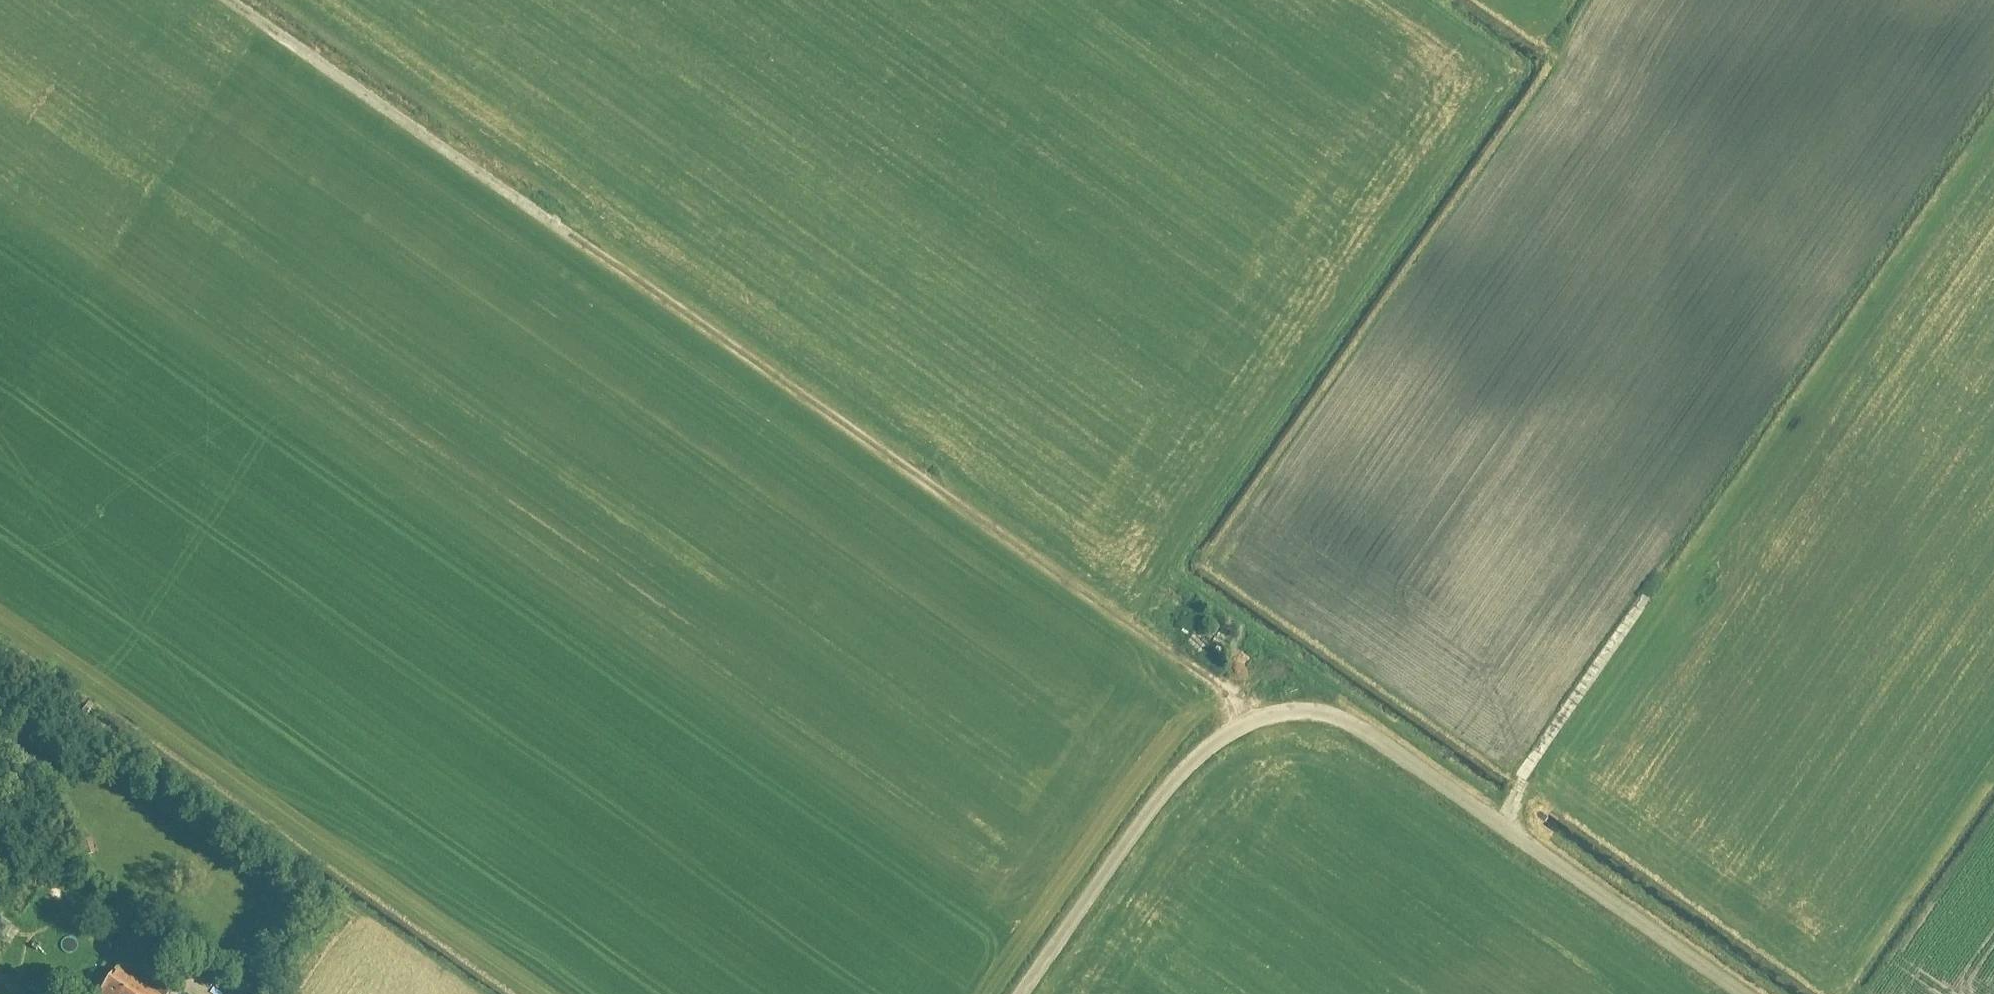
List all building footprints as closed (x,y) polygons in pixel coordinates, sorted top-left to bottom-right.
[(100,993),(164,993),(120,964),(99,993),(100,993)]
